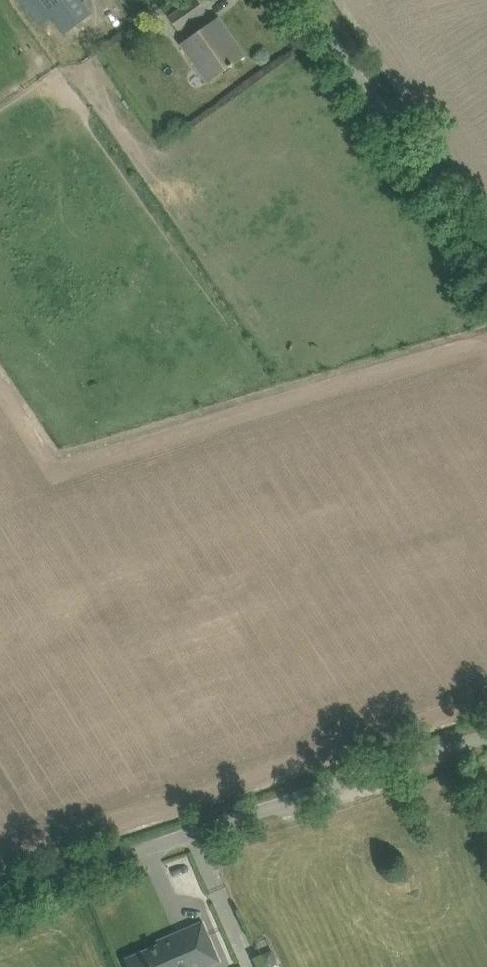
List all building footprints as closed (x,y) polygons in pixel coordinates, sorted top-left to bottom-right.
[(53,16),(41,0),(24,0),(42,24),(50,18),(53,16)] [(91,14),(82,0),(41,0),(53,16),(65,33),(91,14)] [(214,78),(240,59),(239,58),(245,54),(233,38),(227,42),(221,35),(222,34),(213,20),(210,22),(202,12),(205,10),(198,0),(193,0),(170,16),(179,29),(181,27),(188,37),(186,39),(214,78)] [(221,963),(203,921),(157,940),(159,944),(126,958),(130,966),(211,966),(221,963)] [(254,952),(260,966),(279,966),(270,945),(254,952)]
